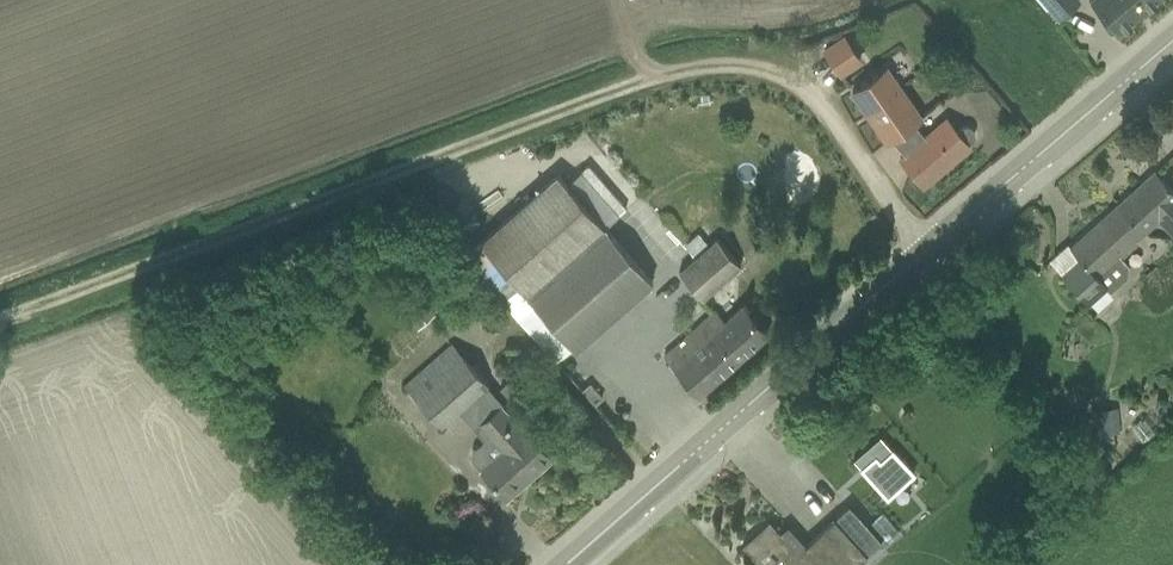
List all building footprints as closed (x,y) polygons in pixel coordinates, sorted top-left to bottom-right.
[(1059,18),(1080,0),(1043,0),(1059,18)] [(1119,31),(1155,0),(1092,0),(1119,31)] [(821,48),(838,76),(862,62),(844,33),(821,48)] [(894,140),(915,124),(923,117),(889,66),(853,91),(888,141),(892,138),(894,140)] [(926,137),(915,124),(894,140),(903,152),(898,157),(923,186),(969,146),(970,145),(968,143),(971,140),(974,137),(974,134),(973,130),(971,127),(967,126),(964,126),(960,128),(957,130),(947,119),(926,137)] [(581,170),(619,214),(627,207),(588,164),(581,170)] [(1118,204),(1143,233),(1159,219),(1172,234),(1172,189),(1155,170),(1118,204)] [(481,242),(576,349),(615,314),(653,279),(651,277),(571,188),(558,174),(481,242)] [(1129,263),(1122,255),(1138,241),(1136,239),(1143,233),(1118,204),(1070,247),(1079,257),(1062,273),(1089,303),(1108,286),(1112,290),(1128,275),(1129,263)] [(703,298),(741,264),(750,257),(740,246),(731,253),(717,238),(680,271),(703,298)] [(803,272),(806,285),(821,281),(819,269),(803,272)] [(232,282),(235,297),(249,295),(246,279),(232,282)] [(401,312),(415,329),(435,312),(420,295),(401,312)] [(700,394),(734,364),(768,333),(743,305),(724,321),(715,311),(665,355),(700,394)] [(405,382),(443,425),(460,410),(489,384),(452,342),(405,382)] [(512,377),(499,387),(508,398),(521,388),(512,377)] [(500,404),(479,421),(490,434),(472,451),(472,457),(479,466),(485,465),(481,469),(506,498),(552,457),(537,441),(538,440),(540,434),(535,429),(530,430),(529,431),(527,429),(524,431),(500,404)] [(1113,415),(1092,417),(1092,418),(1084,419),(1085,435),(1096,434),(1097,443),(1115,441),(1114,433),(1113,415)] [(851,458),(884,496),(910,473),(877,435),(851,458)] [(769,520),(743,544),(762,564),(822,564),(823,564),(824,564),(854,564),(882,539),(850,504),(807,544),(804,541),(796,549),(769,520)]
